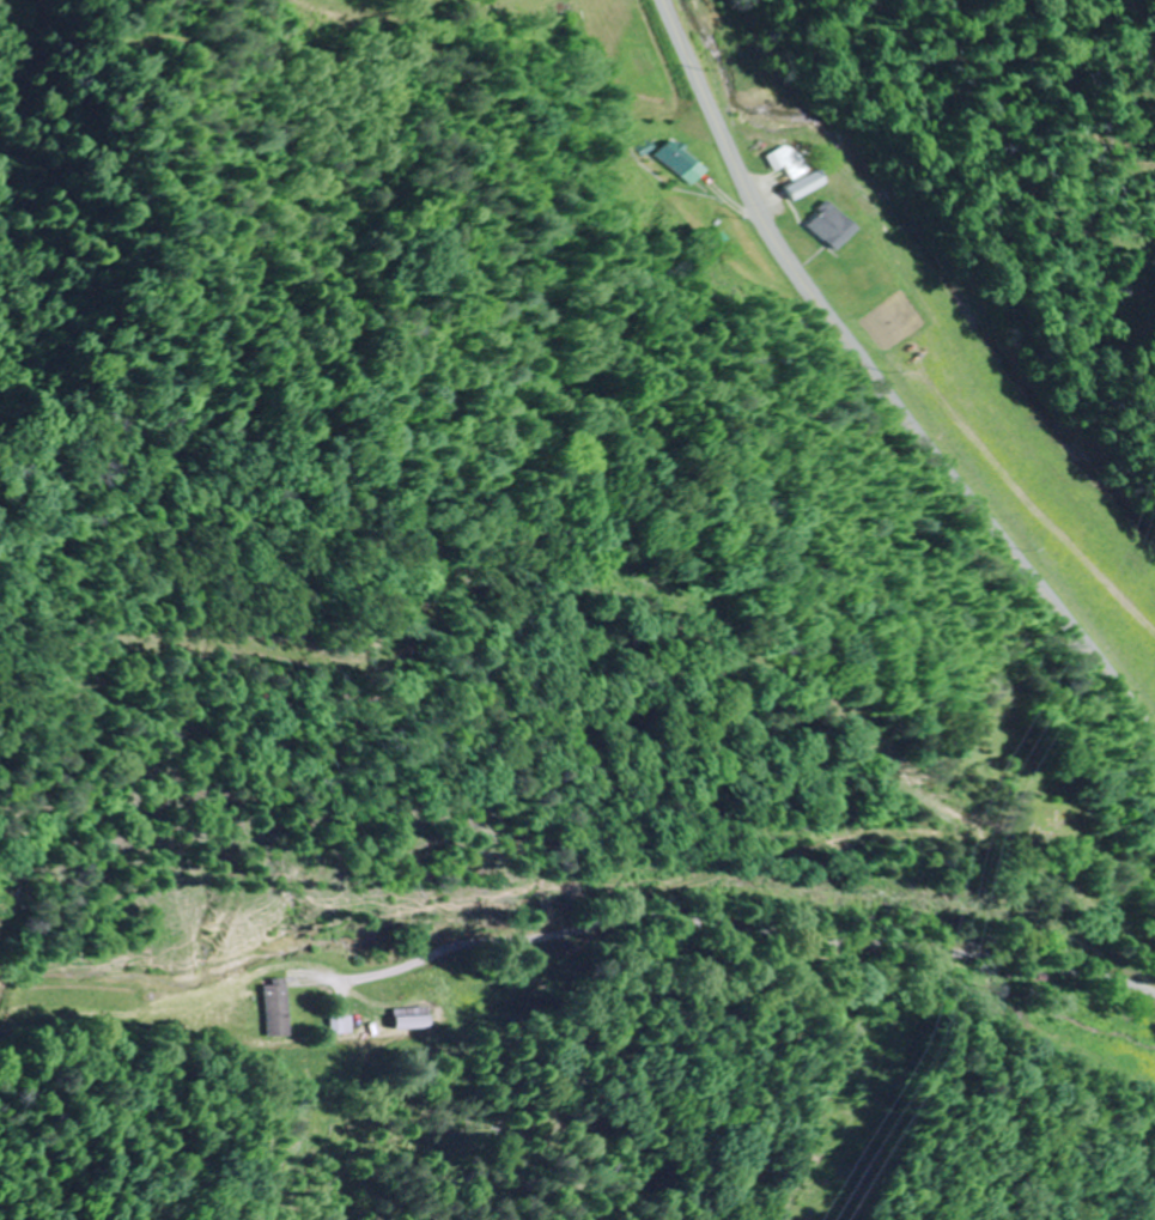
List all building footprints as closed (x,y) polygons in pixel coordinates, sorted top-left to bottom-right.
[(690,187),(703,172),(667,140),(654,155),(690,187)] [(777,166),(787,178),(800,167),(780,142),(761,158),(771,170),(777,166)] [(820,183),(811,168),(779,186),(787,201),(820,183)] [(799,221),(829,250),(850,229),(820,200),(799,221)] [(266,1037),(289,1037),(289,980),(266,980),(266,1037)] [(393,1029),(428,1029),(428,1008),(393,1008),(393,1029)] [(331,1016),(331,1033),(352,1033),(352,1016),(331,1016)]
